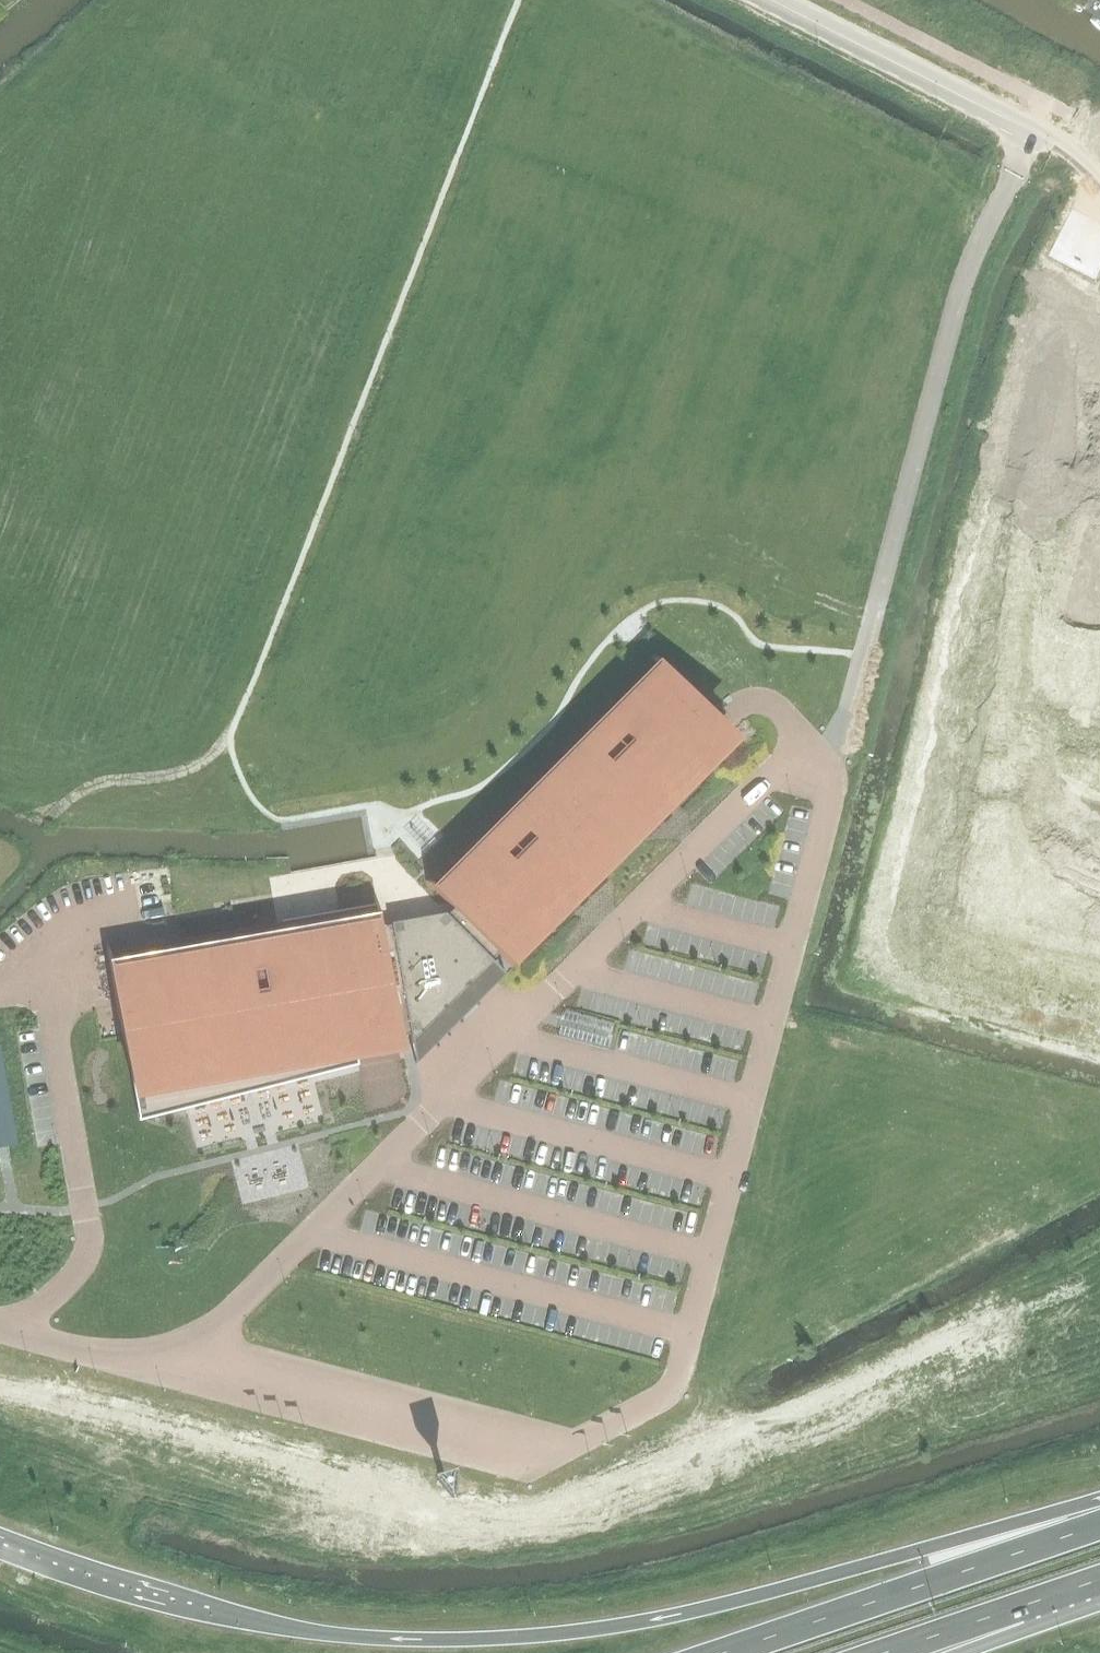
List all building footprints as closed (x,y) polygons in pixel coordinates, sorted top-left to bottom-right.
[(727,733),(719,725),(721,723),(756,669),(764,671),(841,388),(752,363),(675,647),(663,665),(652,654),(650,656),(662,667),(438,891),(427,879),(425,881),(453,908),(447,915),(445,913),(390,923),(391,925),(381,927),(375,894),(372,894),(375,906),(109,953),(107,941),(105,941),(119,1020),(123,1019),(139,1111),(140,1119),(356,1064),(355,1058),(352,1046),(400,1037),(410,1035),(412,1043),(458,997),(493,962),(492,960),(499,953),(500,955),(515,940),(518,943),(728,734),(727,733)] [(1085,586),(1099,588),(1099,558),(1091,557),(1085,586)] [(662,667),(650,656),(427,879),(438,891),(662,667)] [(739,741),(721,723),(719,725),(727,733),(728,734),(518,943),(515,940),(500,955),(512,968),(739,741)] [(401,829),(426,854),(439,842),(413,817),(401,829)] [(372,894),(107,941),(109,953),(375,906),(372,894)] [(458,997),(412,1043),(415,1064),(505,974),(493,962),(458,997)] [(564,1010),(562,1017),(614,1031),(616,1024),(564,1010)] [(135,1112),(139,1111),(123,1019),(119,1020),(135,1112)] [(559,1028),(556,1037),(609,1050),(612,1041),(559,1028)] [(355,1058),(402,1046),(400,1037),(352,1046),(355,1058)] [(16,1145),(0,1057),(0,1147),(16,1145)] [(520,1252),(516,1274),(574,1284),(573,1286),(601,1290),(605,1266),(520,1252)]
